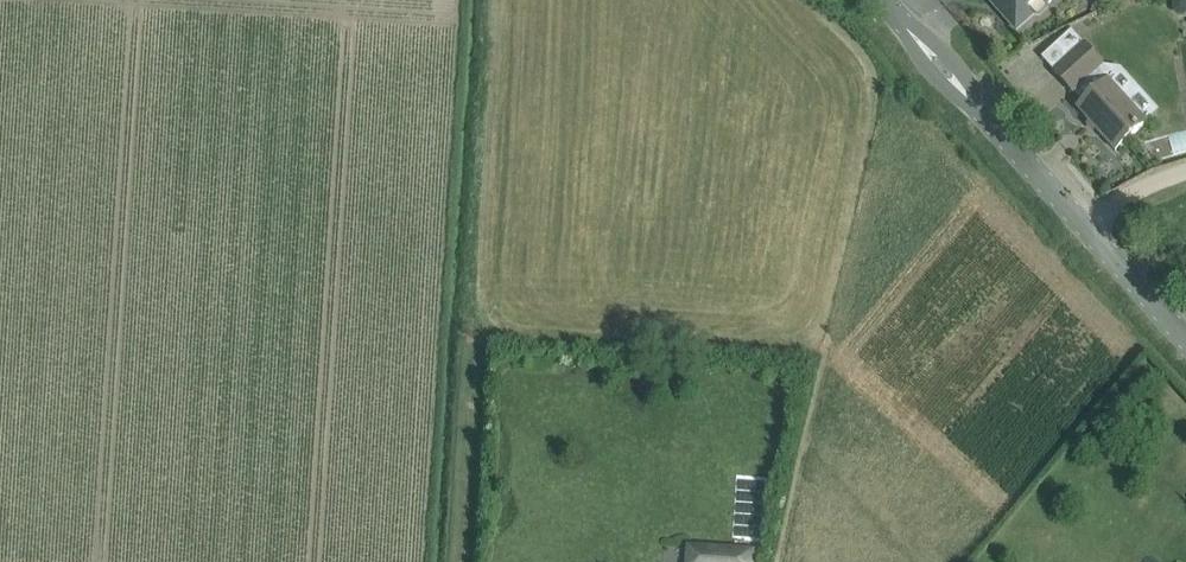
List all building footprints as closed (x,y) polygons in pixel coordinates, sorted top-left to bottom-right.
[(1016,29),(1032,15),(1038,15),(1046,9),(1046,3),(1049,0),(990,0),(1016,29)] [(1103,66),(1084,45),(1071,30),(1042,56),(1056,70),(1054,72),(1073,93),(1075,91),(1084,102),(1078,108),(1116,150),(1147,122),(1109,80),(1107,81),(1098,70),(1103,66)] [(754,545),(689,542),(688,561),(753,561),(754,545)]
